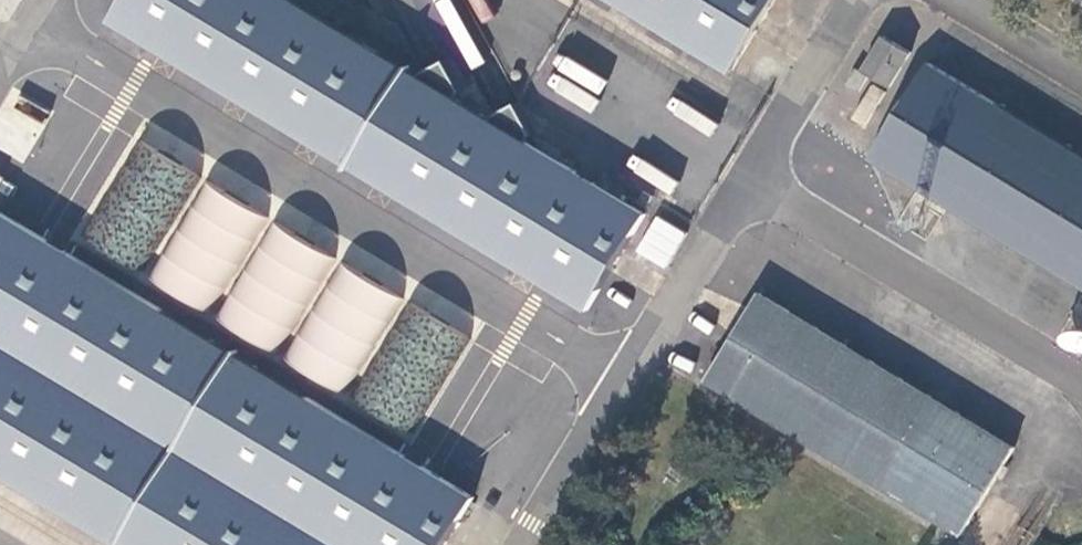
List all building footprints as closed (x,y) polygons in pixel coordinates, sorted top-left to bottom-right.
[(296,0),(122,0),(109,22),(588,313),(648,213),(296,0)] [(732,75),(776,0),(608,0),(732,75)] [(886,40),(864,75),(892,91),(913,57),(886,40)] [(930,67),(903,111),(867,90),(853,112),(871,123),(866,130),(884,141),(872,163),(1081,290),(1081,160),(930,67)] [(856,70),(847,86),(858,93),(868,77),(856,70)] [(401,292),(264,227),(269,216),(198,182),(149,285),(213,315),(209,323),(279,356),(276,362),(351,398),(401,292)] [(0,209),(0,478),(112,544),(445,544),(475,496),(0,209)] [(665,270),(686,232),(655,215),(634,253),(665,270)] [(1015,452),(759,296),(706,383),(962,540),(1015,452)]
